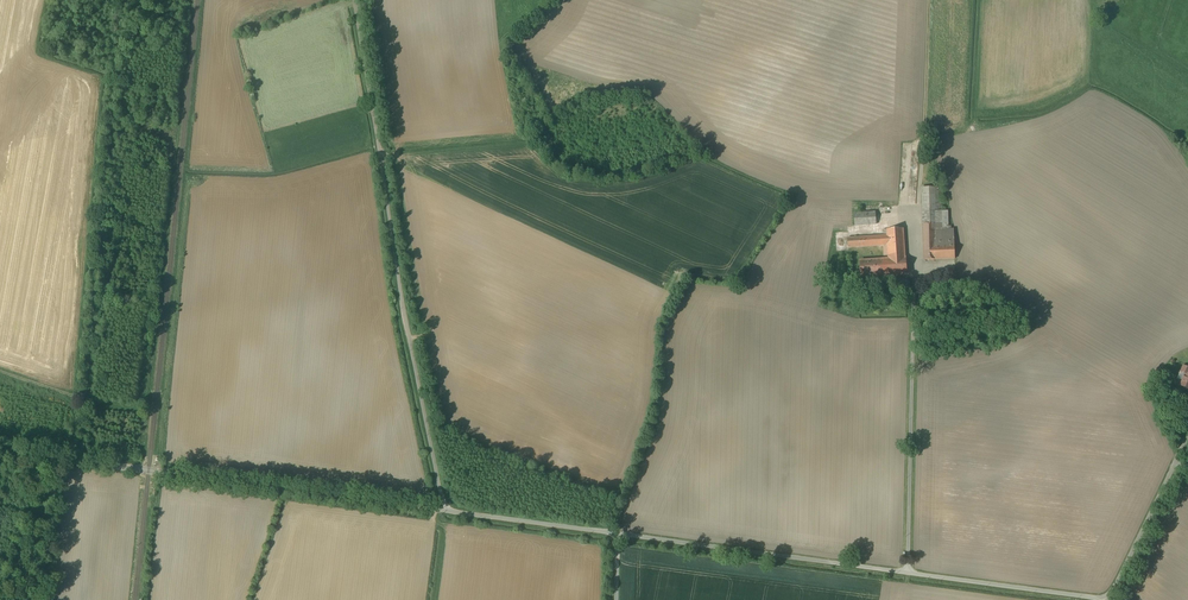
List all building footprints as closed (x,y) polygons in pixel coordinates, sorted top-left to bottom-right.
[(952,183),(921,185),(924,255),(955,254),(952,183)] [(877,207),(854,208),(855,223),(877,222),(877,207)] [(888,240),(889,252),(859,254),(860,269),(891,267),(907,266),(905,225),(887,226),(887,231),(849,233),(849,242),(888,240)] [(1184,369),(1178,383),(1187,387),(1187,363),(1183,361),(1180,367),(1184,369)]
